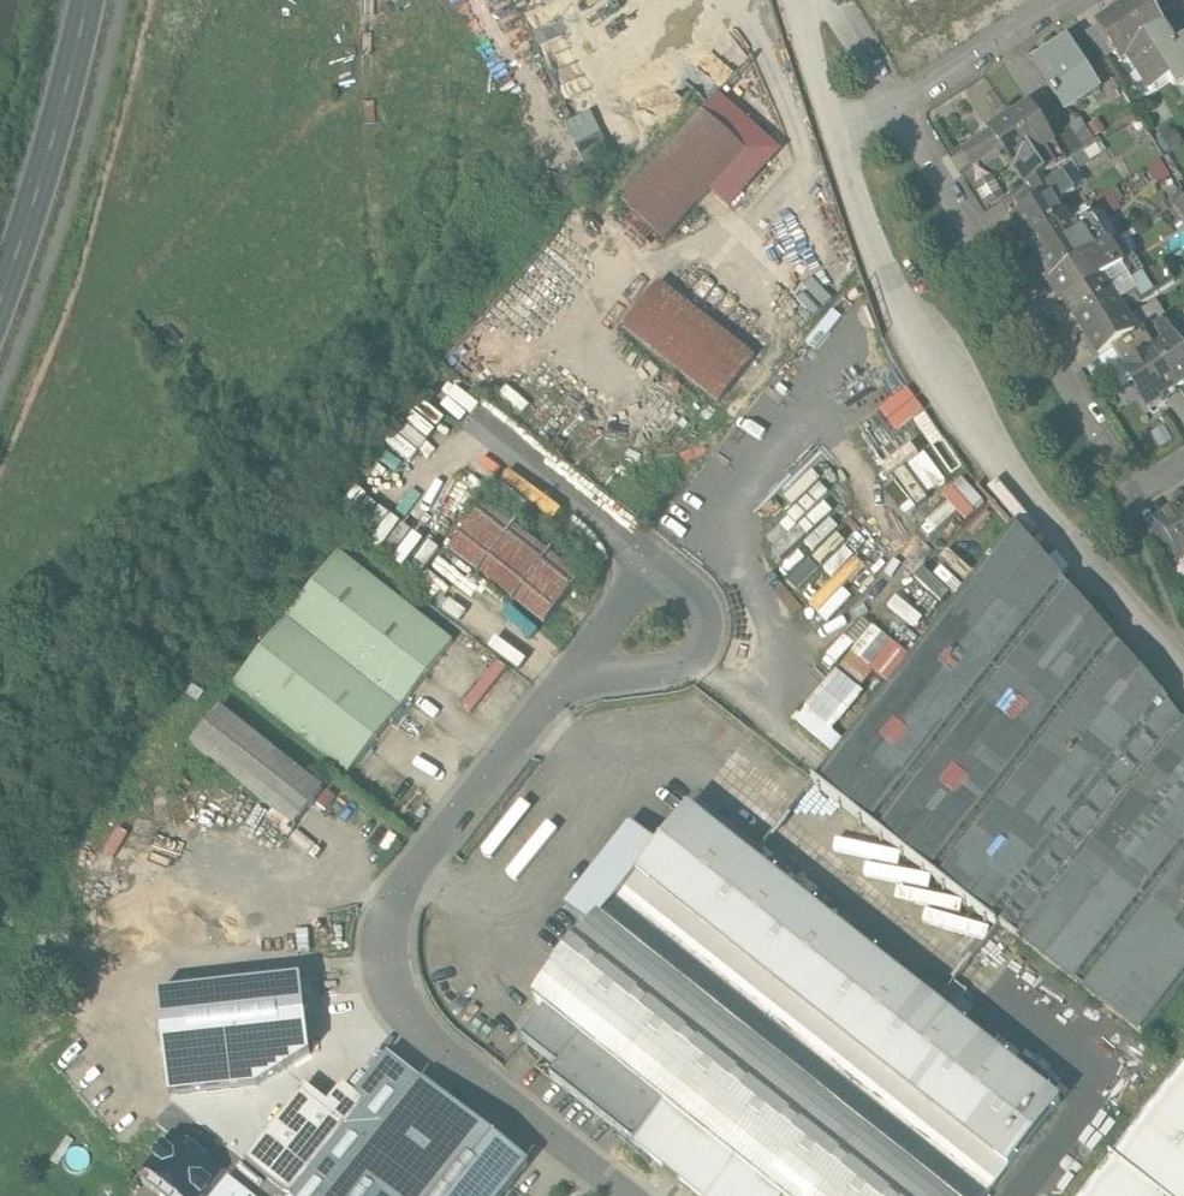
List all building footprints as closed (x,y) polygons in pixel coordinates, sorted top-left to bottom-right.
[(1161,0),(1131,0),(1126,3),(1172,77),(1177,84),(1183,80),(1183,42),(1178,46),(1156,13),(1165,7),(1161,0)] [(1172,77),(1126,3),(1097,21),(1113,47),(1117,52),(1126,46),(1154,88),(1172,77)] [(1113,47),(1097,22),(1086,29),(1102,54),(1113,47)] [(1102,54),(1086,29),(1072,38),(1088,63),(1102,54)] [(1072,38),(1071,36),(1037,58),(1066,104),(1081,95),(1078,90),(1097,78),(1088,63),(1072,38)] [(688,101),(610,190),(669,241),(710,193),(731,211),(783,152),(719,97),(703,114),(688,101)] [(1050,119),(1036,98),(1012,114),(1048,170),(1068,158),(1045,123),(1050,119)] [(1048,170),(1012,114),(993,127),(1029,182),(1031,181),(1041,174),(1048,170)] [(1097,140),(1081,115),(1068,124),(1084,148),(1097,141),(1097,140)] [(1084,148),(1068,124),(1057,132),(1072,155),(1073,155),(1084,148)] [(987,131),(964,145),(974,161),(997,146),(987,131)] [(1084,148),(1073,155),(1078,165),(1103,151),(1097,141),(1084,148)] [(1052,191),(1041,174),(1031,181),(1039,194),(1042,198),(1052,191)] [(1029,182),(1003,198),(1013,212),(1023,205),(1039,194),(1031,181),(1029,182)] [(1052,191),(1042,198),(1039,194),(1023,205),(1026,209),(1017,215),(1029,235),(1067,211),(1054,190),(1052,191)] [(1067,211),(1029,235),(1054,276),(1110,240),(1092,212),(1074,223),(1067,211)] [(1110,240),(1124,263),(1106,274),(1116,289),(1142,272),(1119,234),(1110,240)] [(1054,276),(1053,276),(1077,314),(1078,314),(1116,289),(1106,274),(1124,263),(1110,240),(1054,276)] [(1116,289),(1078,314),(1103,353),(1127,337),(1139,329),(1140,329),(1130,313),(1121,300),(1138,289),(1143,298),(1175,277),(1163,259),(1142,272),(1116,289)] [(755,357),(659,286),(624,332),(720,404),(755,357)] [(1156,296),(1130,313),(1140,329),(1166,312),(1156,296)] [(1164,317),(1153,324),(1162,339),(1173,331),(1164,317)] [(173,328),(162,334),(171,350),(182,344),(173,328)] [(1150,347),(1139,329),(1127,337),(1135,349),(1139,355),(1150,347)] [(1175,330),(1173,331),(1162,339),(1157,343),(1179,381),(1183,378),(1183,344),(1175,330)] [(1127,337),(1103,353),(1110,365),(1135,349),(1127,337)] [(1139,355),(1137,356),(1146,369),(1133,377),(1150,403),(1163,395),(1161,392),(1179,381),(1157,343),(1150,347),(1139,355)] [(592,563),(497,488),(448,550),(543,625),(592,563)] [(1160,521),(1165,530),(1183,558),(1183,504),(1160,521)] [(1015,526),(1013,529),(815,782),(997,925),(999,923),(1142,1035),(1183,982),(1183,722),(1168,704),(1169,704),(1015,526)] [(1183,558),(1165,530),(1154,538),(1172,566),(1183,558)] [(453,643),(339,553),(287,619),(401,709),(453,643)] [(401,709),(287,619),(235,686),(349,775),(401,709)] [(324,792),(221,711),(193,747),(296,827),(324,792)] [(855,938),(857,936),(855,934),(853,936),(839,926),(841,924),(838,922),(837,924),(819,910),(821,908),(815,903),(813,905),(795,891),(797,889),(795,887),(793,889),(759,862),(760,860),(756,857),(755,857),(753,860),(689,809),(659,846),(634,826),(569,908),(595,929),(536,1004),(547,1013),(525,1041),(560,1069),(553,1078),(703,1195),(986,1195),(1060,1102),(954,1018),(937,1004),(939,1001),(935,997),(933,1000),(915,986),(917,983),(914,981),(912,983),(900,973),(902,971),(897,967),(895,969),(879,957),(881,955),(875,950),(873,952),(855,938)] [(301,980),(159,997),(171,1101),(259,1090),(311,1058),(301,980)] [(356,1097),(366,1105),(294,1195),(333,1195),(422,1083),(389,1056),(356,1097)] [(1183,1066),(1113,1157),(1163,1195),(1183,1195),(1183,1067),(1183,1066)] [(333,1195),(505,1195),(529,1165),(423,1082),(422,1083),(333,1195)] [(246,1164),(287,1195),(294,1195),(366,1105),(356,1097),(344,1087),(329,1106),(306,1088),(246,1164)] [(175,1138),(148,1172),(179,1195),(204,1195),(221,1174),(175,1138)] [(1113,1157),(1083,1195),(1163,1195),(1113,1157)] [(219,1195),(249,1195),(230,1181),(219,1195)]
